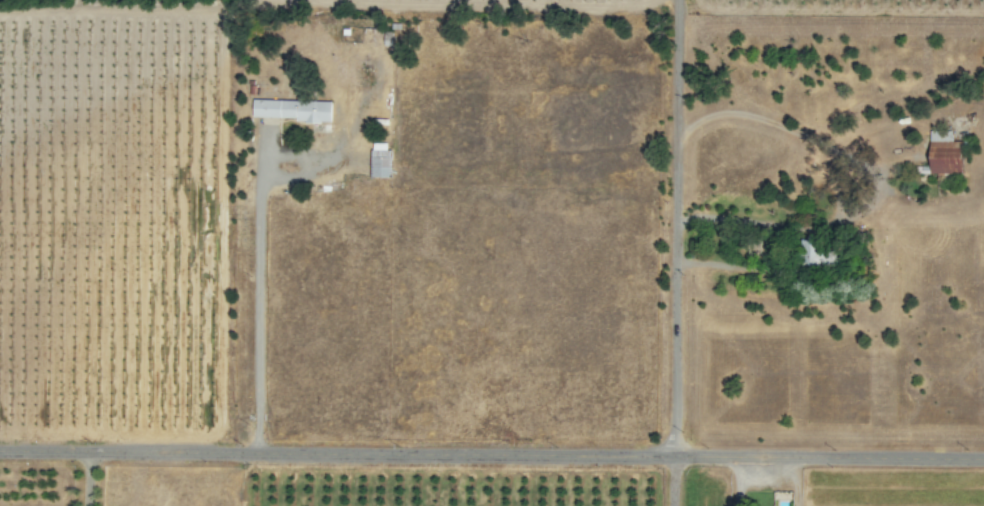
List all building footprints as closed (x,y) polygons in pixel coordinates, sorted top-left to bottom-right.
[(333,101),(252,100),(252,119),(333,121),(333,101)] [(930,174),(965,173),(965,141),(951,141),(951,131),(930,131),(930,174)] [(371,177),(391,178),(391,143),(372,143),(371,177)] [(821,251),(821,240),(808,240),(806,266),(836,267),(837,252),(821,251)]
